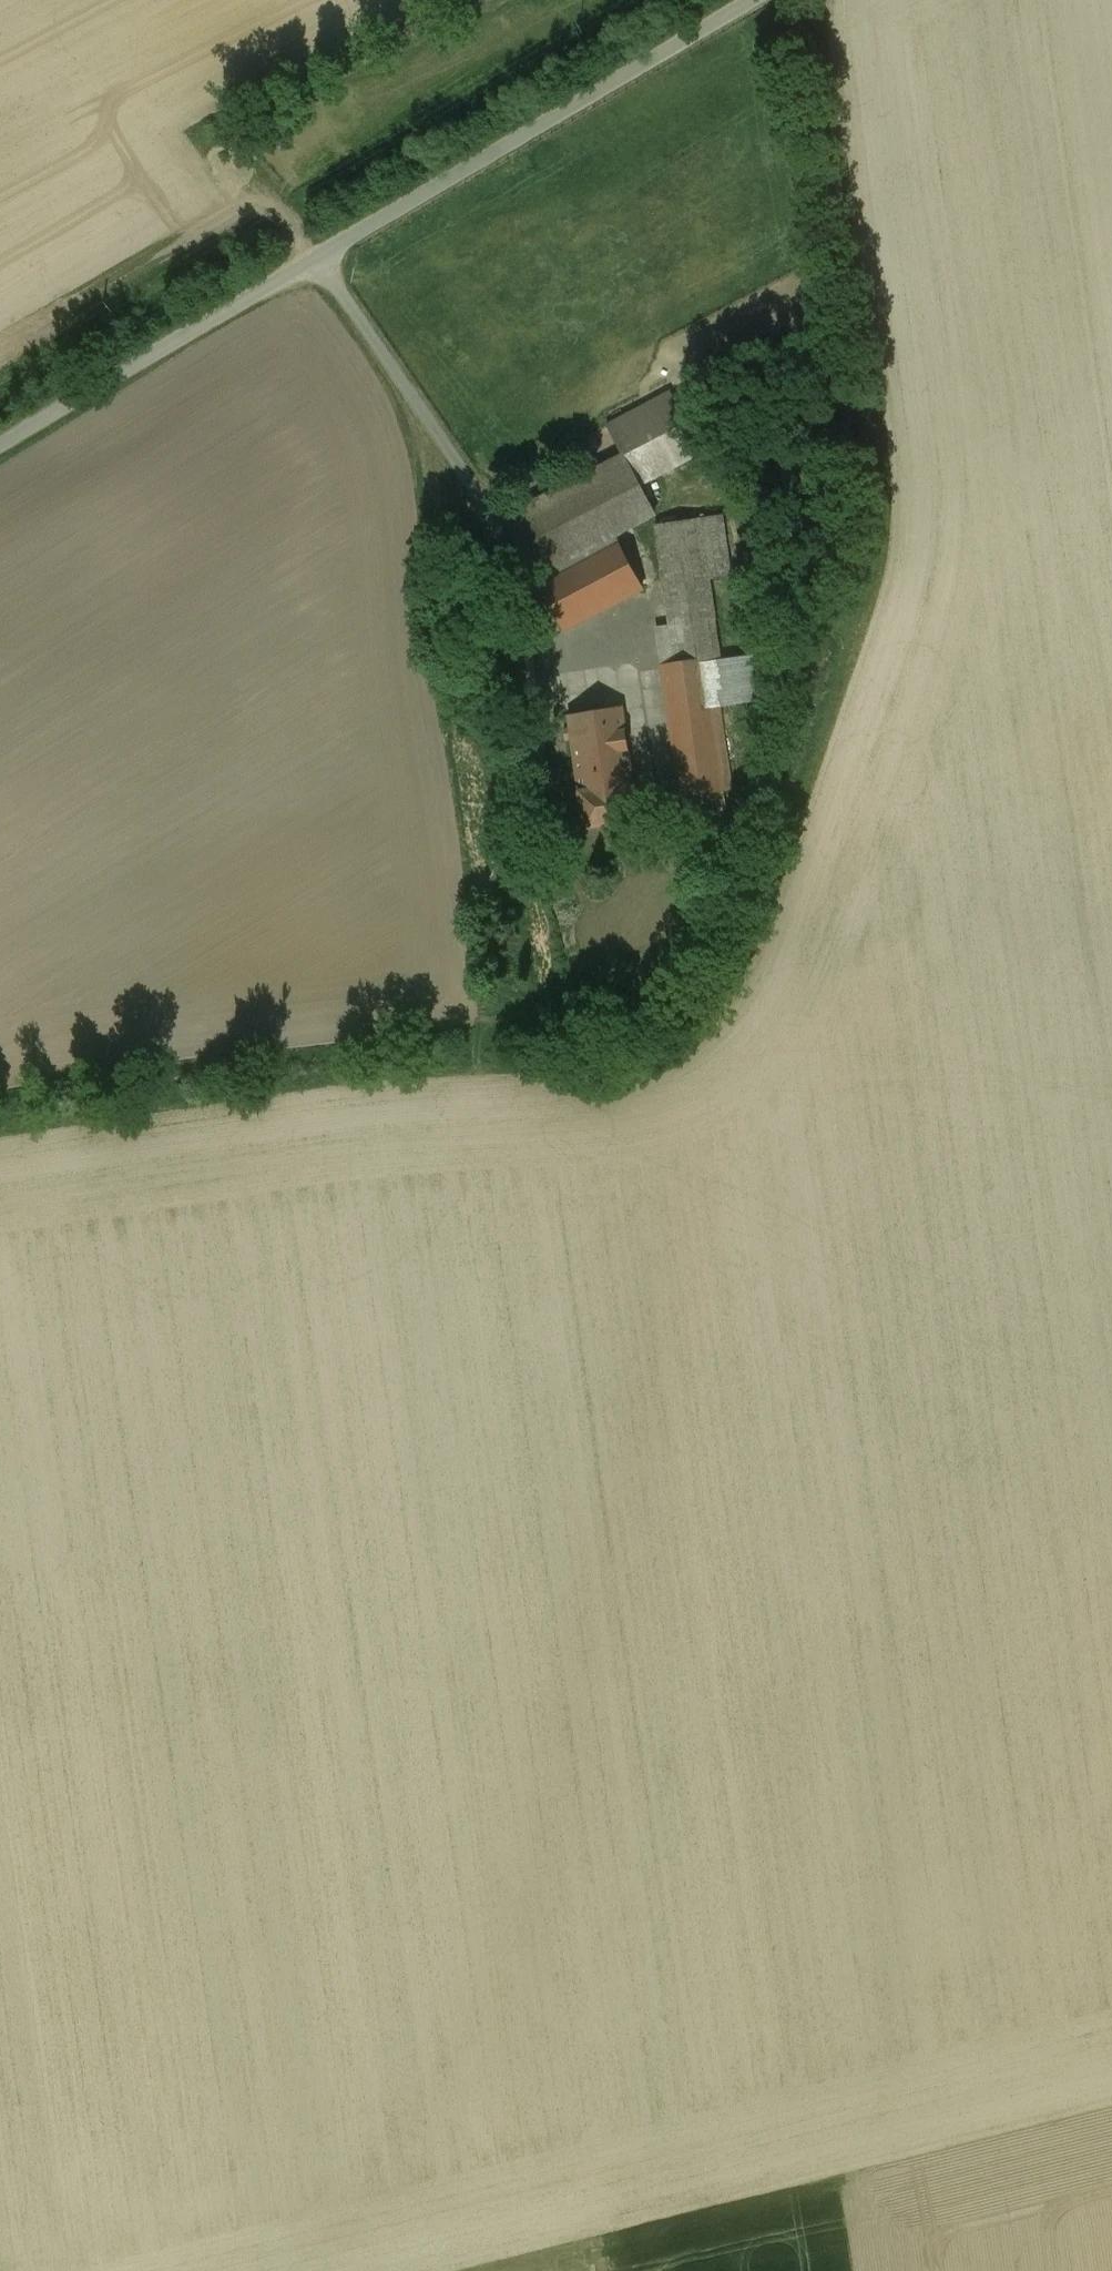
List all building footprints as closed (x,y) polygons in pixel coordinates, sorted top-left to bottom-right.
[(672,392),(608,425),(624,456),(625,455),(687,423),(672,392)] [(624,456),(506,518),(541,584),(619,542),(616,535),(656,514),(625,455),(624,456)] [(723,517),(657,526),(668,605),(667,605),(671,625),(657,627),(664,666),(712,659),(713,660),(721,659),(710,580),(732,576),(723,517)] [(619,542),(541,584),(565,629),(644,587),(619,542)] [(524,648),(505,651),(506,662),(526,659),(524,648)] [(526,659),(506,662),(511,695),(530,692),(526,659)] [(712,659),(664,666),(683,796),(732,789),(713,660),(712,659)] [(622,710),(571,718),(587,827),(638,820),(622,710)]
